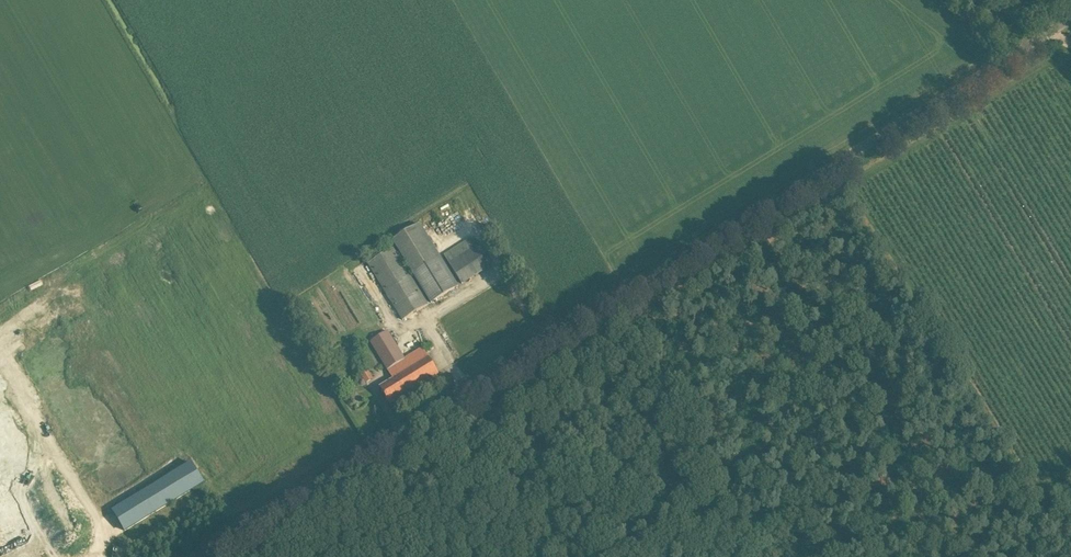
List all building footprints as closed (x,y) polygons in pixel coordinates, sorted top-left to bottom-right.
[(393,242),(432,305),(460,287),(420,225),(393,242)] [(489,268),(476,247),(470,238),(444,255),(462,284),(489,268)] [(368,265),(403,321),(429,305),(394,249),(368,265)] [(388,332),(371,342),(388,370),(405,359),(388,332)] [(394,380),(380,388),(390,405),(439,375),(422,348),(405,359),(388,370),(394,380)] [(360,373),(366,383),(373,379),(367,370),(360,373)] [(34,555),(5,503),(16,498),(44,548),(80,528),(0,384),(0,556),(31,556),(34,555)] [(190,463),(112,511),(124,531),(203,483),(190,463)]
